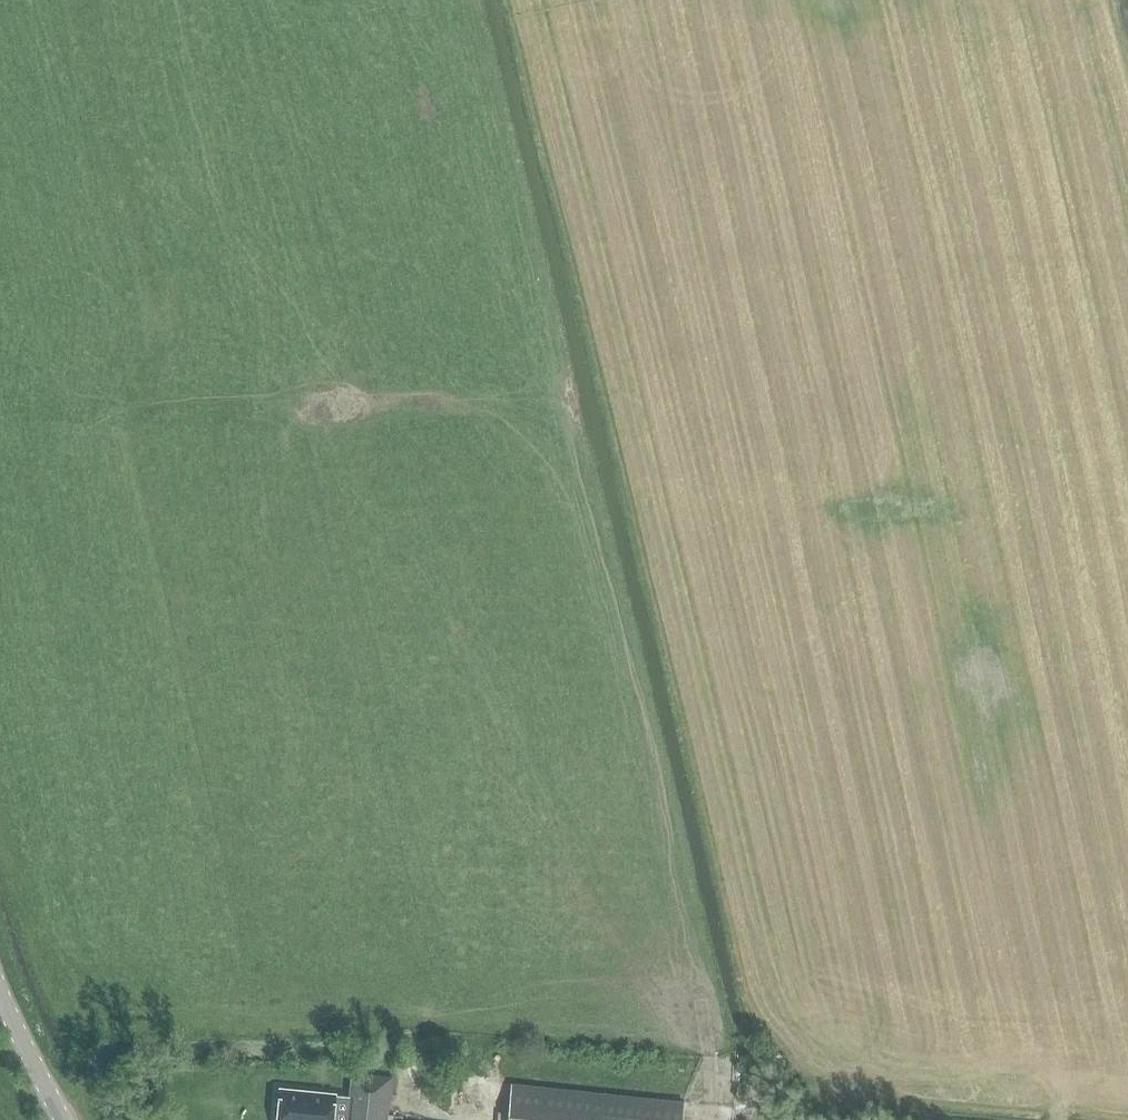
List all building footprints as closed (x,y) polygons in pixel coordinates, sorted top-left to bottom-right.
[(347,1119),(392,1119),(393,1115),(387,1114),(391,1077),(352,1073),(347,1119)] [(683,1102),(510,1084),(507,1119),(681,1119),(683,1102)] [(275,1119),(331,1119),(334,1096),(317,1094),(278,1090),(275,1119)]
